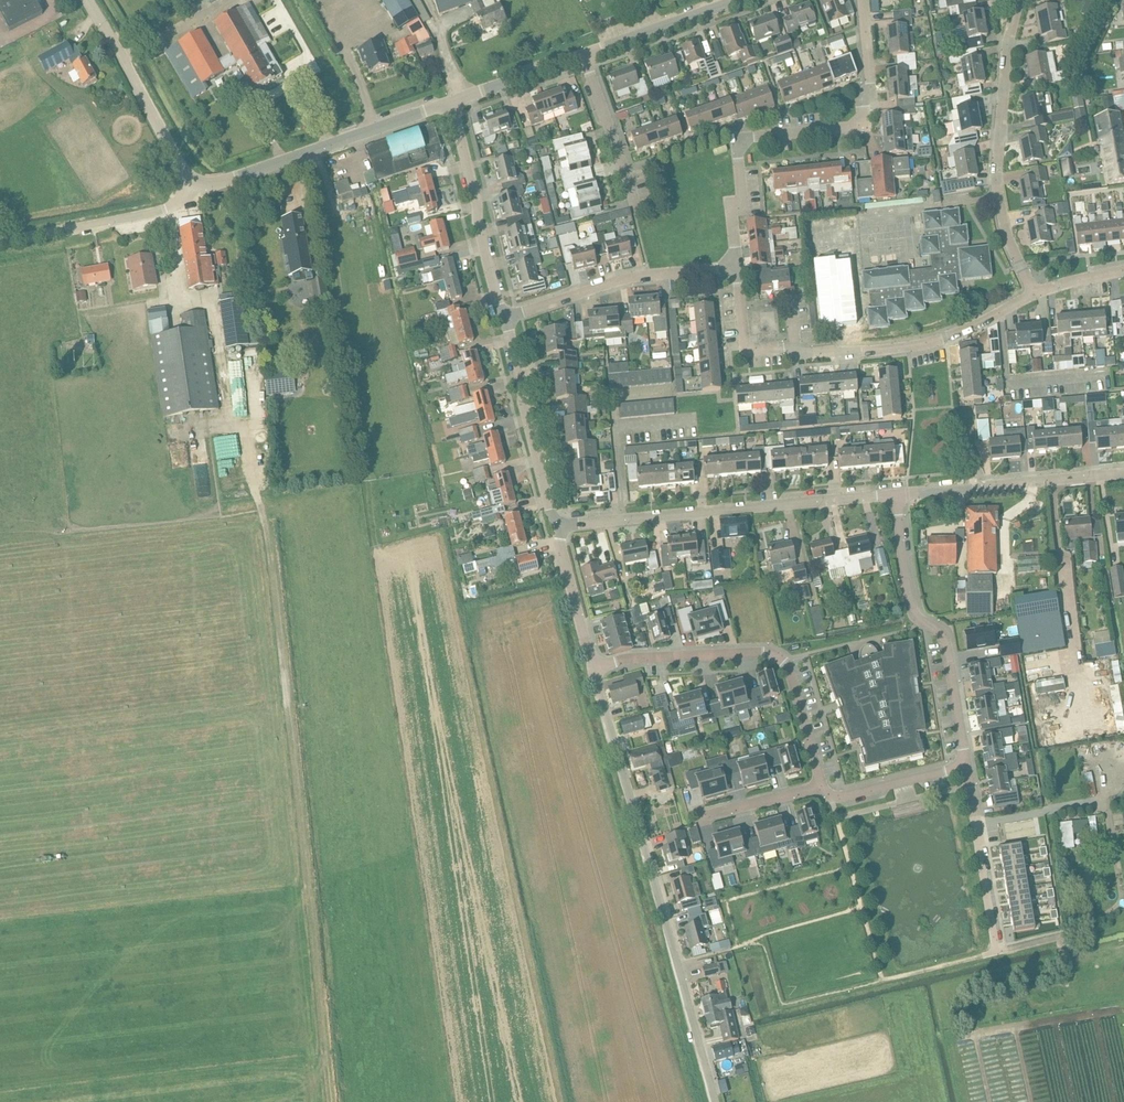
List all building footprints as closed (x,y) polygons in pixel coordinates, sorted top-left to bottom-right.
[(9,32),(42,14),(41,11),(39,12),(34,3),(35,3),(34,2),(33,0),(0,0),(0,15),(9,32)] [(398,31),(419,19),(407,0),(380,0),(398,31)] [(439,15),(471,3),(484,31),(506,22),(502,12),(499,4),(496,6),(493,0),(433,0),(439,15)] [(838,21),(839,21),(831,0),(821,0),(829,24),(838,21)] [(839,21),(848,17),(851,16),(854,15),(853,12),(851,6),(849,0),(848,0),(842,2),(842,0),(831,0),(839,21)] [(939,0),(940,9),(947,8),(958,6),(963,5),(962,0),(941,0),(939,0)] [(1081,13),(1089,18),(1096,4),(1088,0),(1081,13)] [(974,3),(963,5),(958,6),(960,17),(964,16),(966,28),(985,25),(982,12),(976,13),(974,3)] [(249,4),(215,24),(232,54),(238,65),(243,74),(248,82),(253,92),(266,85),(283,75),(277,64),(276,65),(269,69),(267,65),(263,58),(257,47),(266,42),(262,36),(266,34),(249,4)] [(816,24),(815,21),(809,4),(790,11),(792,17),(784,20),(788,30),(789,33),(797,30),(796,28),(808,23),(809,27),(816,24)] [(1047,35),(1049,42),(1066,39),(1065,31),(1061,31),(1056,6),(1038,9),(1042,26),(1040,26),(1042,36),(1047,35)] [(893,12),(894,21),(911,19),(910,10),(893,12)] [(773,16),(750,24),(752,28),(751,28),(754,36),(754,35),(757,42),(779,34),(773,16)] [(888,28),(889,43),(913,41),(913,34),(906,34),(905,27),(911,26),(911,19),(894,21),(894,28),(888,28)] [(959,53),(971,50),(982,48),(980,38),(987,37),(985,25),(966,28),(968,39),(964,40),(965,44),(958,45),(959,53)] [(729,30),(721,33),(725,44),(730,56),(740,53),(744,63),(746,62),(748,66),(760,61),(757,54),(754,55),(752,48),(747,50),(743,41),(742,41),(737,27),(729,30)] [(219,63),(200,31),(166,51),(194,99),(206,91),(203,85),(224,73),(219,63)] [(406,40),(400,43),(406,56),(414,52),(412,47),(419,44),(415,36),(412,37),(406,40)] [(773,42),(778,56),(793,51),(792,49),(790,43),(788,37),(773,42)] [(799,40),(790,43),(792,50),(794,49),(801,47),(799,40)] [(384,41),(358,50),(363,64),(366,63),(368,71),(372,69),(374,73),(389,67),(385,56),(389,55),(384,41)] [(682,47),(689,66),(697,63),(700,71),(707,68),(711,79),(722,75),(717,63),(715,64),(712,58),(705,60),(698,41),(682,47)] [(897,56),(897,64),(915,63),(914,55),(908,56),(907,48),(914,47),(913,41),(889,43),(890,57),(897,56)] [(718,42),(711,45),(717,60),(720,59),(718,54),(722,52),(718,42)] [(1116,50),(1123,50),(1123,42),(1115,43),(1116,50)] [(69,60),(73,66),(72,66),(83,86),(97,79),(86,59),(83,61),(78,52),(73,54),(67,44),(38,59),(45,73),(69,60)] [(431,44),(417,49),(420,57),(434,52),(431,44)] [(956,53),(948,55),(949,60),(950,65),(957,64),(961,63),(963,74),(982,71),(980,59),(978,59),(977,54),(976,50),(971,50),(959,53),(956,53)] [(1119,59),(1121,73),(1123,72),(1123,52),(1115,52),(1116,60),(1119,59)] [(681,53),(674,55),(678,65),(684,62),(681,53)] [(1037,56),(1026,58),(1031,79),(1038,78),(1040,87),(1046,85),(1051,84),(1055,84),(1067,81),(1065,72),(1056,74),(1052,53),(1045,55),(1045,54),(1037,56)] [(679,77),(671,56),(657,61),(656,59),(645,63),(652,82),(668,77),(669,80),(679,77)] [(850,57),(839,61),(828,65),(835,84),(857,76),(850,57)] [(917,85),(916,78),(905,78),(905,73),(916,72),(915,63),(897,64),(898,72),(887,73),(889,88),(917,85)] [(815,69),(823,90),(835,86),(835,84),(828,65),(815,69)] [(638,84),(632,67),(609,75),(616,93),(634,86),(641,104),(651,101),(649,95),(644,79),(643,80),(644,82),(638,84)] [(810,95),(823,90),(815,69),(803,74),(810,95)] [(963,74),(957,76),(958,82),(959,88),(962,88),(964,98),(968,97),(970,97),(980,95),(978,85),(980,84),(984,83),(983,77),(982,71),(963,74)] [(724,83),(736,78),(734,74),(722,78),(724,83)] [(790,78),(797,99),(810,95),(803,74),(790,78)] [(777,83),(781,93),(785,104),(797,99),(790,78),(777,83)] [(735,81),(729,83),(732,90),(738,88),(735,81)] [(917,91),(917,85),(889,88),(890,101),(895,100),(895,102),(897,102),(897,108),(915,105),(915,99),(914,91),(917,91)] [(768,86),(755,91),(762,112),(775,107),(768,86)] [(572,93),(563,96),(561,90),(546,95),(553,114),(563,110),(565,115),(578,111),(572,93)] [(755,91),(742,95),(750,116),(762,112),(755,91)] [(1037,128),(1047,125),(1074,120),(1072,110),(1052,114),(1048,94),(1034,97),(1023,99),(1027,121),(1035,119),(1037,128)] [(546,95),(532,100),(535,106),(526,109),(532,126),(542,123),(541,118),(553,114),(546,95)] [(742,95),(730,100),(736,117),(737,121),(750,116),(742,95)] [(1116,113),(1123,112),(1123,95),(1113,97),(1116,113)] [(964,98),(952,100),(954,110),(958,109),(960,121),(978,118),(976,106),(970,107),(968,97),(964,98)] [(1102,100),(1104,111),(1113,109),(1111,98),(1102,100)] [(730,100),(718,104),(724,121),(736,117),(730,100)] [(707,108),(713,125),(724,121),(718,104),(707,108)] [(883,118),(884,133),(910,130),(909,122),(901,123),(900,117),(916,115),(916,112),(923,111),(923,104),(915,105),(897,108),(898,116),(883,118)] [(696,112),(702,129),(713,125),(707,108),(696,112)] [(1086,122),(1083,108),(1074,110),(1077,124),(1086,122)] [(495,113),(502,132),(507,130),(508,133),(519,129),(513,114),(507,116),(505,110),(495,113)] [(696,112),(685,116),(691,133),(702,129),(696,112)] [(496,134),(502,132),(495,113),(483,118),(485,124),(479,126),(486,145),(495,142),(496,134)] [(1119,114),(1106,117),(1109,134),(1112,134),(1114,142),(1117,141),(1117,144),(1118,144),(1119,149),(1120,154),(1123,153),(1123,135),(1119,114)] [(1095,119),(1101,152),(1119,149),(1118,144),(1117,144),(1117,141),(1114,142),(1112,134),(1109,134),(1106,117),(1095,119)] [(960,122),(953,123),(955,134),(958,134),(960,145),(964,144),(976,142),(974,131),(981,130),(978,118),(960,121),(960,122)] [(665,123),(671,140),(682,136),(676,119),(665,123)] [(665,123),(653,127),(660,144),(671,140),(665,123)] [(444,159),(433,126),(366,149),(377,182),(444,159)] [(648,148),(660,144),(653,127),(642,131),(648,148)] [(536,137),(534,137),(531,128),(524,130),(527,139),(529,147),(538,144),(536,137)] [(1037,144),(1048,142),(1045,128),(1042,129),(1031,131),(1032,139),(1019,141),(1024,163),(1035,161),(1040,160),(1037,144)] [(884,133),(886,155),(912,153),(910,130),(884,133)] [(631,135),(637,152),(648,148),(642,131),(631,135)] [(571,144),(569,138),(553,142),(555,152),(564,150),(567,159),(589,154),(585,141),(571,144)] [(518,142),(507,144),(509,151),(519,149),(518,142)] [(964,144),(960,145),(949,147),(951,158),(955,157),(957,169),(975,165),(973,153),(966,154),(964,144)] [(507,152),(505,146),(501,147),(500,151),(497,152),(498,155),(507,152)] [(529,148),(527,148),(529,157),(537,156),(535,153),(536,153),(534,147),(529,148)] [(524,148),(517,150),(509,152),(507,152),(498,155),(500,161),(493,163),(496,173),(515,169),(513,163),(518,162),(520,163),(521,160),(519,159),(520,158),(522,157),(524,155),(524,153),(524,148)] [(931,149),(917,150),(917,158),(932,157),(931,149)] [(1107,185),(1123,182),(1123,153),(1120,154),(1119,149),(1101,152),(1107,185)] [(569,169),(560,171),(563,181),(579,177),(578,171),(592,167),(589,154),(567,159),(569,169)] [(549,157),(545,158),(541,159),(542,166),(550,164),(549,157)] [(856,177),(856,178),(858,200),(896,196),(894,196),(892,179),(909,177),(909,178),(910,178),(908,159),(868,162),(868,163),(872,163),(874,180),(857,181),(856,177)] [(1064,162),(1065,175),(1076,175),(1076,161),(1064,162)] [(552,170),(550,164),(542,166),(544,172),(552,170)] [(850,170),(841,171),(840,165),(829,166),(833,198),(837,198),(835,190),(852,188),(850,170)] [(949,182),(942,183),(944,194),(957,192),(972,189),(973,189),(973,188),(971,178),(973,178),(977,177),(975,165),(957,169),(958,174),(959,180),(955,180),(949,182)] [(829,166),(818,167),(821,186),(826,186),(827,191),(828,199),(833,198),(829,166)] [(809,187),(810,193),(811,201),(815,200),(814,192),(820,191),(820,186),(821,186),(818,167),(807,169),(809,187)] [(1020,181),(1024,203),(1040,200),(1037,183),(1047,182),(1045,168),(1042,169),(1031,171),(1032,178),(1020,181)] [(515,169),(496,173),(499,185),(505,184),(506,189),(521,185),(521,186),(526,185),(524,177),(519,174),(516,175),(515,169)] [(807,169),(797,170),(799,189),(797,189),(798,193),(804,193),(805,202),(807,202),(810,201),(811,201),(810,193),(809,187),(807,169)] [(797,170),(785,171),(787,190),(787,195),(789,204),(793,203),(792,195),(792,194),(798,193),(797,189),(799,189),(797,170)] [(420,186),(408,189),(392,194),(394,201),(422,194),(434,191),(430,177),(428,178),(427,171),(417,174),(417,175),(416,176),(417,180),(419,181),(420,186)] [(787,190),(785,171),(773,173),(775,191),(782,190),(783,204),(789,204),(787,195),(786,190),(787,190)] [(540,174),(533,176),(534,183),(542,181),(540,174)] [(563,181),(565,192),(574,189),(577,199),(598,193),(595,180),(581,184),(579,177),(563,181)] [(347,180),(334,184),(339,196),(352,191),(350,187),(347,180)] [(503,196),(497,198),(500,209),(520,203),(519,199),(523,193),(521,186),(521,185),(506,189),(502,190),(503,196)] [(387,189),(380,191),(384,204),(390,202),(387,189)] [(932,190),(935,204),(941,203),(939,189),(932,190)] [(420,210),(426,208),(427,214),(437,211),(436,205),(438,204),(434,191),(422,194),(394,201),(396,207),(417,201),(420,210)] [(577,199),(579,208),(570,210),(573,221),(589,216),(588,210),(602,206),(598,193),(577,199)] [(539,200),(543,216),(550,214),(546,198),(539,200)] [(510,224),(529,219),(527,211),(524,209),(522,210),(520,203),(500,209),(503,220),(509,219),(510,224)] [(1057,204),(1059,215),(1070,213),(1068,203),(1057,204)] [(1027,223),(1032,245),(1049,242),(1046,226),(1056,224),(1054,211),(1039,214),(1040,221),(1027,223)] [(1102,215),(1103,223),(1106,243),(1120,241),(1117,221),(1109,222),(1108,214),(1102,215)] [(407,218),(409,225),(422,221),(420,215),(407,218)] [(933,256),(888,267),(898,308),(921,302),(920,298),(959,289),(965,298),(993,273),(975,251),(969,215),(927,222),(933,256)] [(302,216),(282,219),(286,239),(283,239),(285,250),(289,276),(292,275),(311,272),(304,227),(302,216)] [(556,220),(555,220),(557,225),(570,222),(570,221),(569,216),(556,220)] [(1089,216),(1090,225),(1092,244),(1106,243),(1103,223),(1095,224),(1094,216),(1089,216)] [(1075,218),(1078,246),(1092,244),(1090,225),(1081,226),(1080,217),(1075,218)] [(509,231),(506,232),(508,244),(529,239),(535,237),(533,227),(531,228),(529,219),(510,224),(512,230),(509,231)] [(422,240),(416,242),(418,250),(435,245),(437,252),(449,249),(442,221),(429,225),(433,238),(422,240)] [(747,223),(748,234),(767,232),(765,221),(747,223)] [(207,259),(202,226),(180,230),(189,290),(218,286),(213,258),(207,259)] [(767,232),(748,234),(749,245),(773,243),(772,236),(781,235),(780,234),(786,234),(785,229),(780,230),(772,231),(767,232)] [(632,232),(621,235),(622,239),(616,240),(621,260),(632,257),(630,249),(636,247),(632,232)] [(604,233),(596,235),(601,256),(608,254),(610,262),(621,260),(616,240),(614,234),(605,237),(604,233)] [(585,268),(597,266),(595,258),(601,256),(596,235),(589,237),(589,239),(579,242),(580,248),(585,268)] [(529,239),(508,244),(511,254),(514,254),(519,252),(520,258),(539,254),(538,250),(538,248),(535,237),(529,239)] [(549,240),(551,249),(559,247),(557,238),(549,240)] [(1073,241),(1066,242),(1068,255),(1075,253),(1073,241)] [(749,245),(751,257),(775,254),(782,253),(782,249),(774,250),(773,243),(749,245)] [(574,271),(585,268),(580,248),(576,250),(575,248),(572,247),(569,247),(562,249),(566,265),(572,263),(574,271)] [(395,254),(399,267),(417,262),(413,249),(395,254)] [(223,254),(216,255),(218,268),(225,267),(223,254)] [(517,277),(536,272),(534,267),(542,265),(539,254),(520,258),(522,264),(514,266),(517,277)] [(775,254),(751,257),(752,268),(755,268),(758,267),(771,266),(774,266),(776,266),(775,259),(775,254)] [(133,291),(158,287),(152,255),(128,259),(128,262),(126,262),(127,270),(129,269),(133,291)] [(835,260),(814,262),(821,328),(856,324),(850,263),(849,263),(848,256),(835,257),(835,260)] [(438,258),(413,264),(415,269),(424,267),(424,268),(440,263),(438,258)] [(452,260),(441,263),(443,269),(431,272),(434,283),(444,280),(445,282),(457,279),(452,260)] [(85,270),(88,285),(110,281),(107,266),(85,270)] [(770,272),(759,273),(761,293),(767,292),(773,291),(778,291),(787,289),(788,297),(795,296),(794,288),(791,288),(788,269),(775,271),(770,272)] [(536,272),(517,277),(519,288),(526,287),(528,294),(546,290),(544,279),(539,278),(538,278),(536,272)] [(445,282),(447,292),(449,292),(451,301),(462,298),(457,279),(445,282)] [(310,283),(313,301),(328,299),(325,280),(310,283)] [(87,301),(86,291),(77,292),(78,302),(87,301)] [(230,294),(219,296),(220,303),(227,350),(250,347),(247,329),(243,300),(242,292),(230,294)] [(264,295),(256,296),(257,303),(265,302),(264,295)] [(653,318),(654,334),(668,333),(666,315),(665,304),(658,304),(658,298),(643,299),(645,319),(653,318)] [(625,334),(633,333),(632,320),(645,319),(643,299),(629,300),(631,316),(624,316),(625,334)] [(1111,306),(1112,317),(1113,325),(1123,324),(1123,300),(1121,300),(1121,305),(1111,306)] [(437,312),(451,309),(449,301),(435,305),(437,312)] [(808,303),(811,331),(817,330),(814,302),(808,303)] [(714,320),(713,306),(694,308),(695,322),(714,320)] [(451,309),(437,312),(439,320),(444,319),(446,325),(448,332),(456,330),(470,327),(466,312),(460,313),(458,307),(451,309)] [(147,312),(149,326),(167,323),(164,309),(147,312)] [(602,312),(604,338),(605,340),(625,339),(625,334),(624,316),(617,317),(617,310),(602,312)] [(589,322),(583,323),(584,340),(604,338),(602,312),(588,313),(589,322)] [(1104,313),(1093,314),(1095,332),(1101,331),(1101,337),(1106,337),(1104,313)] [(163,419),(217,411),(202,314),(180,317),(182,333),(150,338),(163,419)] [(1093,314),(1081,315),(1083,333),(1083,339),(1094,338),(1093,332),(1095,332),(1093,314)] [(1081,315),(1068,316),(1070,340),(1083,339),(1083,333),(1081,315)] [(1071,348),(1070,340),(1068,316),(1056,317),(1057,329),(1050,329),(1050,331),(1051,336),(1064,335),(1065,349),(1071,348)] [(715,334),(714,320),(695,322),(697,336),(715,334)] [(583,323),(576,323),(577,334),(577,341),(584,340),(583,323)] [(546,344),(566,342),(565,329),(568,329),(567,324),(549,326),(551,326),(551,331),(545,331),(546,344)] [(683,328),(677,329),(676,324),(670,324),(671,338),(678,338),(678,337),(684,337),(683,328)] [(965,344),(959,344),(960,365),(984,363),(995,362),(1000,362),(1000,356),(1000,354),(997,325),(987,330),(988,341),(990,341),(991,355),(978,356),(977,350),(976,343),(965,344)] [(1029,346),(1030,345),(1042,344),(1043,355),(1052,354),(1051,336),(1050,331),(1041,332),(1040,326),(1028,327),(1029,346)] [(456,330),(459,345),(474,342),(470,327),(456,330)] [(1016,333),(1006,334),(1008,352),(1031,350),(1030,345),(1029,346),(1028,327),(1016,328),(1016,333)] [(717,348),(715,334),(697,336),(690,336),(690,342),(697,342),(698,350),(717,348)] [(577,364),(576,352),(567,353),(566,342),(546,344),(547,356),(553,355),(553,359),(560,358),(560,366),(577,364)] [(442,357),(457,353),(455,346),(440,350),(442,357)] [(718,362),(717,348),(698,350),(700,364),(718,362)] [(1103,350),(1096,351),(1097,361),(1096,361),(1096,367),(1105,366),(1103,350)] [(457,366),(459,373),(459,374),(480,368),(476,352),(462,356),(464,364),(457,366)] [(457,353),(442,357),(443,362),(458,358),(457,353)] [(1053,358),(1054,371),(1073,369),(1072,357),(1072,356),(1053,358)] [(1037,360),(1033,360),(1033,365),(1034,372),(1041,372),(1041,365),(1041,360),(1037,360)] [(701,378),(720,376),(718,362),(700,364),(701,378)] [(960,365),(962,377),(980,374),(979,370),(985,369),(984,363),(960,365)] [(575,387),(574,375),(578,374),(577,364),(560,366),(561,375),(555,376),(556,388),(575,387)] [(446,377),(448,386),(458,383),(458,381),(468,378),(470,386),(484,382),(480,368),(459,374),(459,373),(446,377)] [(672,383),(670,369),(663,370),(664,384),(672,383)] [(879,372),(880,383),(880,384),(898,382),(897,370),(879,372)] [(287,371),(265,372),(267,396),(293,394),(293,383),(288,383),(287,371)] [(855,374),(841,375),(843,395),(857,394),(855,374)] [(980,374),(962,377),(963,389),(981,387),(980,374)] [(827,377),(829,396),(843,395),(841,375),(827,377)] [(702,392),(721,390),(720,376),(701,378),(702,392)] [(827,377),(813,378),(815,398),(829,396),(827,377)] [(801,399),(815,398),(813,378),(799,379),(801,399)] [(880,391),(875,391),(876,397),(881,396),(899,395),(898,382),(880,384),(880,391)] [(792,383),(779,384),(781,402),(781,408),(794,407),(794,401),(793,394),(792,383)] [(766,403),(781,402),(779,384),(765,386),(766,403)] [(450,398),(469,393),(467,386),(448,391),(450,398)] [(752,405),(766,403),(765,386),(750,387),(752,405)] [(587,409),(586,396),(576,397),(575,387),(556,388),(557,400),(563,400),(563,404),(569,403),(570,410),(587,409)] [(736,389),(737,406),(752,405),(750,387),(736,389)] [(981,387),(963,389),(964,401),(973,400),(974,405),(982,404),(982,400),(981,394),(981,387)] [(451,403),(470,398),(469,393),(450,398),(451,403)] [(491,409),(487,393),(472,397),(474,404),(454,409),(456,417),(459,416),(459,417),(491,409)] [(881,396),(882,407),(900,406),(899,395),(881,396)] [(673,400),(666,401),(668,415),(675,414),(673,400)] [(1054,411),(1053,400),(1041,401),(1042,408),(1042,413),(1054,411)] [(659,401),(653,402),(654,416),(661,415),(659,401)] [(668,415),(666,401),(659,401),(661,415),(668,415)] [(1041,401),(1022,403),(1023,409),(1036,408),(1042,408),(1041,401)] [(654,416),(653,402),(646,403),(647,417),(654,416)] [(640,417),(639,403),(632,404),(633,418),(640,417)] [(646,403),(639,403),(640,417),(647,417),(646,403)] [(632,404),(625,405),(626,418),(633,418),(632,404)] [(626,418),(625,405),(618,405),(620,419),(626,418)] [(884,420),(901,418),(900,406),(882,407),(884,420)] [(568,420),(565,421),(566,434),(585,432),(584,419),(588,418),(587,414),(593,413),(598,413),(598,407),(587,408),(587,409),(570,410),(571,420),(568,420)] [(480,427),(484,425),(495,423),(491,409),(459,417),(461,425),(479,420),(480,427)] [(1122,410),(1123,418),(1120,418),(1121,430),(1110,431),(1112,450),(1123,449),(1123,410),(1122,410)] [(1059,450),(1070,449),(1068,431),(1062,431),(1062,422),(1061,412),(1055,412),(1056,423),(1055,423),(1055,427),(1056,427),(1059,450)] [(1095,432),(1093,412),(1086,413),(1089,443),(1096,443),(1097,451),(1112,450),(1110,431),(1109,431),(1109,422),(1101,423),(1102,432),(1095,432)] [(799,417),(799,422),(800,428),(817,426),(816,420),(816,416),(799,417)] [(831,418),(830,419),(831,425),(846,424),(845,417),(836,418),(831,418)] [(988,420),(977,421),(979,441),(990,440),(988,420)] [(997,441),(989,442),(991,461),(1006,459),(1004,441),(1002,420),(995,421),(995,428),(997,441)] [(458,431),(460,439),(478,434),(476,427),(458,431)] [(850,427),(830,429),(831,436),(850,434),(850,427)] [(1044,433),(1045,433),(1047,451),(1059,450),(1056,427),(1055,427),(1044,428),(1044,433)] [(1035,434),(1034,428),(1027,428),(1028,441),(1033,441),(1034,452),(1047,451),(1045,433),(1044,433),(1035,434)] [(831,436),(830,429),(810,431),(811,438),(831,436)] [(1014,430),(1003,431),(1004,435),(1004,441),(1006,459),(1020,458),(1020,454),(1027,453),(1027,452),(1026,441),(1025,429),(1014,430)] [(1068,431),(1070,449),(1082,448),(1080,430),(1068,431)] [(580,455),(596,454),(595,441),(586,442),(585,432),(566,434),(567,445),(572,445),(573,449),(579,448),(580,455)] [(472,458),(502,450),(498,433),(484,437),(486,444),(482,445),(482,444),(467,448),(469,457),(472,456),(472,458)] [(479,439),(478,434),(460,439),(461,444),(479,439)] [(730,446),(744,444),(743,437),(729,439),(730,446)] [(715,440),(716,447),(730,446),(729,439),(715,440)] [(894,447),(894,442),(892,440),(881,441),(880,442),(880,439),(878,440),(881,467),(904,464),(902,446),(894,447)] [(716,447),(715,440),(702,441),(702,448),(716,447)] [(875,449),(866,449),(868,468),(881,467),(878,440),(874,440),(875,449)] [(676,444),(677,450),(696,449),(696,442),(676,444)] [(851,445),(852,451),(853,469),(868,468),(866,449),(865,444),(851,445)] [(784,447),(764,449),(764,455),(765,454),(766,467),(766,469),(772,469),(772,472),(779,472),(786,471),(784,453),(784,447)] [(752,450),(753,455),(745,456),(747,474),(761,473),(760,467),(766,467),(765,454),(764,455),(764,449),(752,450)] [(826,449),(812,450),(814,468),(828,467),(826,449)] [(472,458),(474,463),(490,460),(491,467),(505,463),(502,450),(472,458)] [(800,470),(814,468),(812,450),(798,451),(800,470)] [(784,453),(786,471),(800,470),(798,451),(784,453)] [(838,452),(840,470),(853,469),(852,451),(838,452)] [(574,465),(576,478),(595,476),(593,464),(597,464),(596,454),(580,455),(581,465),(574,465)] [(733,476),(745,475),(747,474),(745,456),(731,457),(733,476)] [(719,477),(732,476),(733,476),(731,457),(717,459),(719,477)] [(705,478),(719,477),(717,459),(703,460),(705,478)] [(637,465),(627,465),(627,466),(628,471),(629,482),(638,481),(638,489),(645,488),(653,488),(651,469),(650,464),(647,465),(645,467),(646,470),(637,471),(637,465)] [(678,467),(680,485),(694,484),(693,465),(678,467)] [(487,467),(472,471),(474,477),(489,473),(487,467)] [(665,468),(666,486),(668,486),(668,489),(676,488),(676,486),(680,485),(678,467),(665,468)] [(666,486),(665,468),(651,469),(653,488),(666,486)] [(489,473),(474,477),(475,483),(490,479),(489,473)] [(498,494),(513,490),(508,474),(494,478),(496,485),(487,487),(489,494),(498,492),(498,494)] [(614,475),(607,475),(608,493),(615,492),(614,475)] [(576,478),(577,490),(581,490),(581,494),(600,493),(599,487),(596,487),(595,476),(576,478)] [(471,490),(462,493),(465,502),(474,499),(471,490)] [(480,512),(471,514),(473,521),(482,519),(499,514),(499,513),(505,512),(504,507),(505,507),(516,504),(513,490),(498,494),(489,496),(487,497),(488,501),(491,510),(480,512)] [(969,585),(965,585),(965,602),(966,616),(993,615),(992,574),(997,574),(996,531),(998,531),(998,509),(980,509),(981,540),(968,541),(969,585)] [(966,509),(966,520),(966,531),(968,531),(968,541),(981,540),(980,509),(966,509)] [(499,514),(482,519),(482,520),(483,525),(492,522),(500,520),(499,514)] [(503,527),(505,535),(509,534),(523,529),(519,514),(505,518),(507,526),(503,527)] [(1115,516),(1118,542),(1123,542),(1123,515),(1115,516)] [(746,519),(721,522),(723,539),(748,536),(746,519)] [(1089,519),(1065,521),(1066,532),(1066,540),(1082,539),(1083,545),(1082,545),(1082,550),(1083,562),(1097,561),(1095,543),(1094,536),(1094,534),(1090,535),(1090,530),(1089,519)] [(487,534),(485,534),(486,539),(495,536),(493,528),(486,530),(487,534)] [(512,546),(513,548),(527,544),(523,529),(509,534),(512,546)] [(698,564),(706,563),(705,547),(697,548),(695,536),(681,538),(684,559),(690,558),(691,562),(693,564),(698,563),(698,564)] [(840,552),(846,577),(861,574),(858,561),(871,558),(870,552),(866,536),(847,541),(849,550),(840,552)] [(660,548),(663,568),(671,567),(671,566),(676,566),(678,564),(677,560),(684,559),(681,538),(668,539),(668,547),(660,548)] [(954,539),(927,540),(928,567),(954,567),(954,539)] [(822,568),(829,567),(830,571),(829,572),(831,581),(846,577),(840,552),(833,553),(830,540),(810,545),(814,561),(820,560),(822,568)] [(647,559),(650,571),(659,569),(657,563),(655,552),(647,554),(645,542),(621,546),(625,564),(647,559)] [(778,545),(768,547),(770,558),(772,566),(774,575),(792,571),(791,569),(796,567),(795,561),(794,555),(791,544),(778,547),(778,545)] [(512,546),(494,551),(495,559),(504,556),(510,555),(515,554),(513,548),(512,546)] [(883,549),(874,551),(878,567),(880,576),(889,574),(889,573),(891,572),(889,564),(888,564),(887,564),(883,549)] [(713,553),(714,571),(726,570),(724,552),(713,553)] [(458,558),(457,558),(459,567),(463,566),(474,563),(472,554),(458,558)] [(489,560),(477,563),(479,571),(485,569),(491,568),(493,576),(505,573),(504,571),(511,569),(513,578),(521,575),(528,573),(539,570),(535,556),(529,558),(528,555),(518,558),(516,559),(515,554),(510,555),(504,556),(495,559),(489,560)] [(1020,569),(1042,568),(1042,556),(1020,557),(1020,569)] [(587,589),(597,587),(602,585),(601,582),(617,578),(613,565),(612,565),(612,566),(598,570),(597,566),(598,566),(597,565),(593,567),(593,565),(591,564),(586,565),(585,567),(585,569),(581,570),(582,571),(582,570),(588,589),(587,589)] [(791,569),(795,584),(805,581),(802,566),(796,567),(791,569)] [(1109,569),(1114,598),(1123,596),(1123,577),(1122,567),(1109,569)] [(1033,587),(1048,586),(1047,573),(1032,574),(1033,587)] [(818,574),(812,575),(813,578),(815,589),(821,587),(821,586),(822,586),(820,580),(819,580),(819,577),(818,574)] [(721,578),(713,579),(714,587),(722,586),(721,578)] [(965,582),(956,582),(956,603),(965,602),(965,585),(965,582)] [(654,586),(655,593),(664,591),(663,584),(654,586)] [(797,589),(801,601),(811,598),(808,586),(797,589)] [(618,590),(609,593),(612,601),(621,599),(618,590)] [(1054,593),(1014,600),(1023,655),(1029,654),(1065,648),(1056,593),(1054,593)] [(676,595),(671,597),(673,606),(678,604),(686,602),(684,594),(676,597),(676,595)] [(709,605),(711,612),(703,615),(709,638),(719,635),(718,633),(722,632),(719,620),(727,617),(723,601),(709,605)] [(866,602),(858,604),(860,610),(868,608),(866,602)] [(819,606),(809,609),(816,636),(826,634),(819,606)] [(691,628),(695,640),(699,639),(699,641),(709,638),(703,615),(694,617),(691,607),(677,611),(683,630),(691,628)] [(647,615),(642,616),(644,622),(649,621),(649,624),(647,624),(650,632),(651,631),(655,643),(658,642),(659,644),(666,642),(666,640),(669,639),(665,625),(673,622),(669,609),(647,615)] [(623,616),(601,622),(604,634),(626,628),(623,616)] [(626,628),(604,634),(607,645),(629,639),(626,628)] [(968,650),(994,646),(991,628),(965,633),(968,650)] [(629,639),(607,645),(610,655),(632,648),(629,639)] [(1018,640),(1000,643),(1002,657),(1020,654),(1018,640)] [(1114,643),(1095,646),(1097,659),(1116,656),(1114,643)] [(864,764),(865,769),(923,755),(921,749),(923,749),(922,741),(920,742),(918,736),(916,737),(915,734),(924,733),(912,644),(883,648),(884,655),(878,657),(878,655),(877,653),(876,651),(875,649),(873,648),(872,647),(870,646),(868,646),(867,646),(865,647),(864,647),(863,648),(862,649),(861,650),(860,652),(859,655),(859,657),(859,660),(859,663),(854,665),(852,659),(824,668),(851,745),(860,742),(863,750),(860,751),(862,756),(860,757),(862,764),(864,764)] [(1017,656),(1009,657),(1012,674),(1017,673),(1020,672),(1017,656)] [(971,668),(969,669),(971,681),(989,678),(988,670),(1001,668),(1000,659),(970,664),(971,668)] [(760,674),(761,676),(758,677),(762,692),(754,694),(757,707),(771,704),(770,697),(778,695),(777,693),(779,692),(777,685),(775,685),(772,673),(768,674),(768,672),(760,674)] [(640,673),(624,678),(626,684),(609,689),(613,704),(624,701),(639,697),(636,688),(643,685),(640,673)] [(1088,680),(1091,693),(1105,689),(1102,677),(1088,680)] [(989,678),(971,681),(973,693),(975,693),(976,697),(1005,692),(1014,690),(1019,690),(1018,683),(1013,684),(1004,685),(1004,684),(991,686),(989,678)] [(1067,678),(1039,683),(1041,695),(1069,690),(1067,678)] [(728,683),(735,707),(737,713),(757,707),(754,694),(746,696),(741,682),(738,683),(737,681),(728,683)] [(712,706),(716,719),(730,715),(728,709),(735,707),(728,683),(719,686),(720,688),(716,689),(720,703),(712,706)] [(994,703),(1007,700),(1005,692),(976,697),(977,701),(975,702),(977,714),(995,711),(994,703)] [(687,695),(693,719),(700,717),(702,723),(716,719),(712,706),(704,708),(700,693),(696,694),(696,693),(687,695)] [(678,715),(670,717),(674,731),(695,725),(693,719),(687,695),(678,698),(678,699),(674,700),(678,715)] [(982,730),(1011,726),(1009,716),(996,719),(995,711),(977,714),(979,726),(981,726),(982,730)] [(631,720),(621,722),(624,736),(635,733),(644,730),(651,728),(647,716),(641,718),(640,717),(631,720)] [(1017,728),(1020,745),(1029,743),(1026,728),(1024,727),(1017,728)] [(1012,729),(987,733),(982,734),(983,738),(981,739),(983,751),(1001,748),(1000,740),(1013,738),(1012,729)] [(665,747),(663,741),(660,742),(659,738),(657,731),(653,732),(645,735),(647,740),(649,745),(657,743),(659,749),(661,749),(665,747)] [(773,764),(781,762),(785,776),(789,775),(789,777),(797,775),(796,773),(800,772),(796,760),(798,760),(796,752),(794,752),(792,744),(769,750),(773,764)] [(1029,744),(1022,746),(1023,753),(1025,753),(1030,752),(1029,744)] [(656,745),(629,753),(634,768),(651,763),(653,771),(652,771),(658,792),(670,788),(661,760),(656,745)] [(1017,762),(1016,754),(1003,756),(1001,748),(983,751),(985,763),(987,763),(988,767),(1017,762)] [(750,761),(757,786),(766,783),(766,782),(769,781),(765,766),(773,764),(769,750),(749,756),(750,761)] [(679,752),(666,756),(670,769),(679,766),(682,762),(679,752)] [(748,789),(757,786),(750,761),(738,764),(737,760),(728,762),(732,776),(740,773),(744,788),(747,787),(748,789)] [(707,768),(708,773),(715,798),(724,795),(724,793),(728,792),(725,782),(724,778),(732,776),(728,762),(707,768)] [(1006,773),(1019,771),(1017,762),(988,767),(989,771),(987,772),(989,784),(1007,781),(1006,773)] [(706,800),(715,798),(708,773),(702,775),(700,770),(686,774),(690,787),(698,785),(702,800),(706,799),(706,800)] [(1019,804),(1016,788),(1008,789),(1007,781),(989,784),(991,796),(993,796),(995,808),(1019,804)] [(921,800),(914,803),(917,810),(924,807),(921,800)] [(800,814),(796,815),(800,830),(792,832),(797,850),(806,847),(805,843),(818,839),(816,831),(818,830),(816,823),(814,823),(810,811),(807,812),(806,810),(799,812),(800,814)] [(776,819),(767,821),(775,851),(796,845),(797,850),(792,832),(784,834),(780,819),(777,820),(776,819)] [(759,841),(751,843),(755,857),(775,851),(767,821),(758,824),(758,826),(755,827),(759,841)] [(1072,822),(1059,823),(1061,850),(1074,849),(1073,832),(1072,822)] [(1080,824),(1072,824),(1073,834),(1088,833),(1087,823),(1080,824)] [(725,833),(733,859),(744,855),(746,859),(755,857),(751,843),(743,846),(739,831),(735,832),(735,830),(725,833)] [(667,847),(664,853),(668,866),(676,864),(678,863),(678,861),(684,859),(685,859),(683,851),(687,850),(688,850),(683,832),(677,834),(667,837),(670,847),(667,847)] [(717,853),(709,855),(713,869),(734,863),(733,859),(725,833),(716,835),(717,837),(713,838),(717,853)] [(819,839),(809,842),(810,847),(821,844),(819,839)] [(1021,845),(1000,849),(1001,859),(1023,856),(1021,845)] [(1023,856),(1001,859),(1003,870),(1024,866),(1023,856)] [(693,866),(681,869),(683,877),(695,873),(693,866)] [(1024,866),(1003,870),(1005,881),(1026,877),(1024,866)] [(712,875),(716,890),(726,888),(721,873),(712,875)] [(1026,877),(1005,881),(1007,891),(1028,888),(1026,877)] [(683,902),(685,910),(701,906),(698,897),(694,898),(688,878),(672,882),(679,903),(683,902)] [(1028,888),(1007,891),(1008,902),(1030,898),(1028,888)] [(708,909),(719,906),(717,898),(706,900),(708,909)] [(1030,898),(1008,902),(1010,912),(1032,909),(1030,898)] [(1032,909),(1010,912),(1012,923),(1033,919),(1032,909)] [(702,929),(709,927),(705,914),(690,918),(692,926),(685,928),(691,949),(707,945),(702,929)] [(1033,919),(1012,923),(1014,934),(1035,930),(1033,919)] [(711,945),(712,952),(731,947),(729,940),(711,945)] [(1072,961),(1061,963),(1062,970),(1073,968),(1072,961)] [(703,967),(705,976),(720,974),(717,964),(703,967)] [(731,1010),(729,1001),(728,1001),(722,977),(716,979),(720,996),(702,1000),(706,1017),(721,1013),(721,1012),(731,1010)] [(708,997),(714,996),(712,990),(709,991),(706,981),(700,983),(705,996),(708,995),(708,997)] [(724,1043),(735,1040),(738,1039),(732,1011),(721,1014),(721,1013),(706,1017),(708,1027),(710,1026),(711,1029),(718,1027),(718,1025),(722,1024),(724,1033),(722,1033),(724,1043)] [(737,1041),(723,1045),(713,1048),(716,1061),(733,1056),(733,1054),(740,1052),(737,1044),(737,1041)] [(727,1079),(720,1081),(723,1093),(730,1091),(727,1079)]
